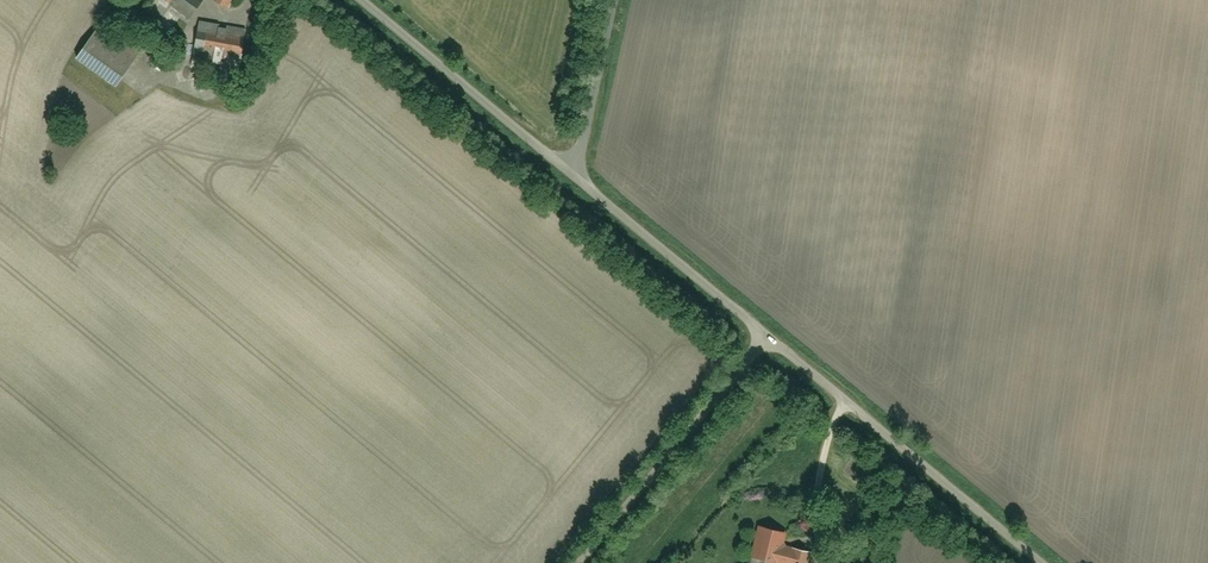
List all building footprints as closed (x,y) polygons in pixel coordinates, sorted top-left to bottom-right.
[(206,0),(162,0),(194,23),(209,2),(206,0)] [(99,21),(73,54),(118,88),(143,56),(99,21)] [(249,33),(201,22),(198,38),(204,39),(200,59),(242,68),(249,33)] [(764,523),(756,554),(790,562),(812,562),(816,550),(787,542),(790,530),(764,523)]
